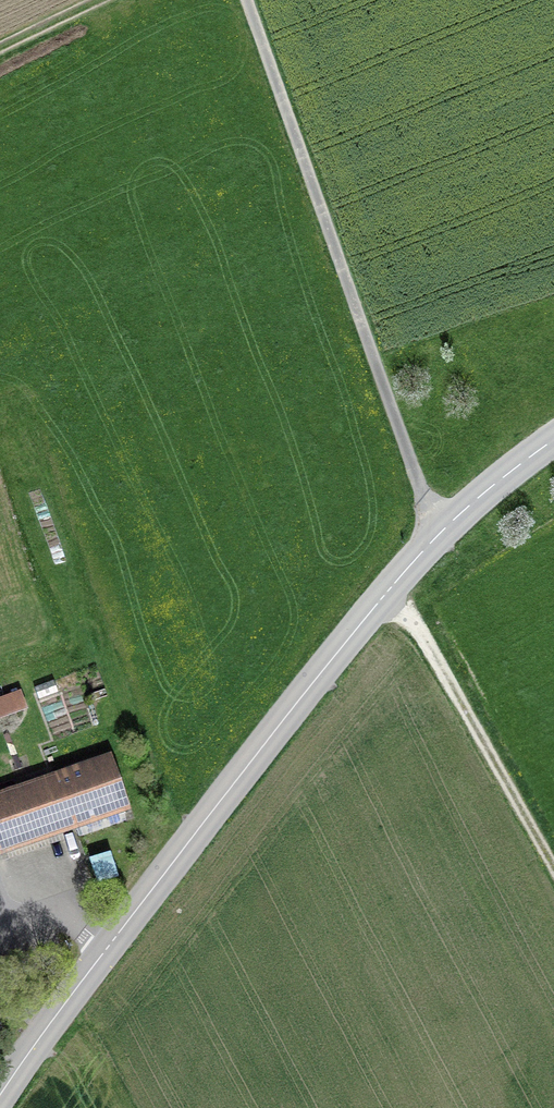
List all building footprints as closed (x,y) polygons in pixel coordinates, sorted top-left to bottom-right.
[(40,699),(57,692),(53,681),(35,688),(40,699)] [(21,691),(0,698),(0,721),(8,718),(9,721),(24,715),(23,713),(28,711),(21,691)] [(6,855),(8,862),(65,842),(63,835),(77,830),(80,838),(127,822),(124,814),(131,811),(111,754),(95,759),(94,756),(63,767),(64,770),(0,792),(0,857),(6,855)] [(119,879),(110,853),(89,860),(97,886),(119,879)]
